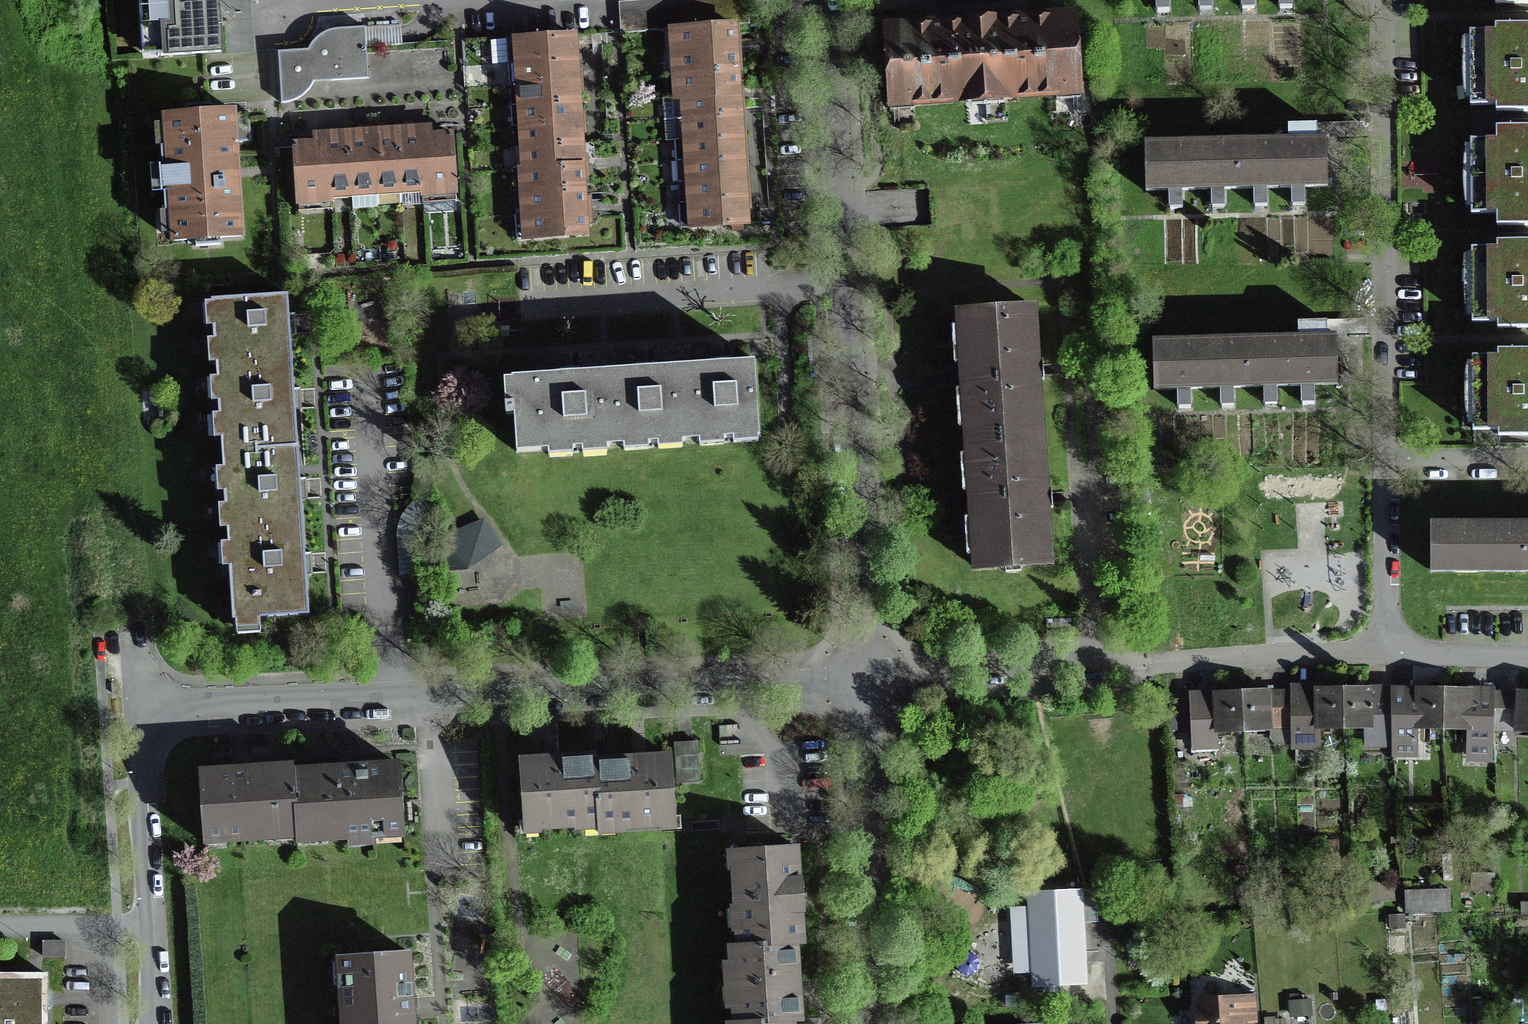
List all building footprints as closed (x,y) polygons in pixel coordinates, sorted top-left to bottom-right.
[(141,12),(154,11),(155,29),(147,30),(149,60),(223,55),(219,0),(140,0),(141,12)] [(673,29),(733,25),(733,27),(750,25),(749,0),(643,0),(618,2),(620,34),(673,29)] [(1078,13),(1027,16),(932,22),(882,25),(888,112),(1084,99),(1078,13)] [(401,24),(365,27),(365,28),(337,29),(332,30),(324,33),(318,37),(313,42),(308,50),(278,51),(281,105),(293,103),(304,96),(311,89),(315,82),(369,80),(366,47),(402,45),(401,24)] [(738,105),(737,84),(735,61),(734,39),(733,27),(733,25),(673,29),(686,228),(745,224),(745,215),(743,193),(742,172),(741,157),(741,149),(739,127),(738,105)] [(1527,113),(1527,27),(1494,27),(1494,33),(1468,33),(1469,107),(1494,107),(1494,113),(1527,113)] [(580,160),(579,137),(578,115),(577,92),(575,70),(574,49),(574,35),(505,39),(507,63),(514,63),(524,238),(584,235),(584,226),(583,203),(581,181),(580,160)] [(220,238),(242,237),(239,174),(237,142),(253,141),(251,108),(212,111),(212,104),(186,106),(186,113),(165,114),(167,149),(160,149),(164,213),(173,213),(174,241),(195,240),(195,246),(220,245),(220,238)] [(457,192),(454,133),(439,134),(432,134),(432,126),(412,127),(383,129),(358,130),(329,132),(312,133),(313,142),(303,142),(292,143),(296,202),(334,200),(333,191),(420,185),(421,194),(457,192)] [(1328,191),(1327,140),(1316,140),(1316,126),(1287,127),(1287,142),(1144,145),(1145,195),(1328,191)] [(1527,227),(1527,129),(1495,129),(1495,141),(1469,141),(1470,215),(1495,215),(1496,227),(1527,227)] [(1527,334),(1527,242),(1499,242),(1499,248),(1472,248),(1473,327),(1500,327),(1500,334),(1527,334)] [(310,620),(306,562),(300,489),(294,400),(288,317),(287,297),(210,303),(233,625),(310,620)] [(1038,308),(955,314),(973,580),(1055,574),(1050,494),(1046,437),(1041,367),(1038,308)] [(1338,391),(1336,337),(1326,337),(1326,323),(1297,323),(1297,339),(1152,343),(1153,396),(1338,391)] [(1527,443),(1527,350),(1497,350),(1497,355),(1471,356),(1471,437),(1498,436),(1498,443),(1527,443)] [(516,415),(518,452),(761,438),(757,362),(716,364),(635,368),(554,373),(507,376),(509,415),(516,415)] [(504,547),(484,518),(439,540),(441,573),(468,574),(504,547)] [(1527,578),(1527,523),(1430,523),(1430,579),(1527,578)] [(1492,732),(1515,732),(1515,733),(1527,733),(1527,693),(1519,693),(1493,692),(1493,688),(1482,688),(1469,687),(1469,691),(1416,690),(1416,691),(1415,691),(1392,691),(1392,686),(1373,686),(1368,686),(1368,689),(1315,690),(1315,692),(1313,692),(1273,693),(1267,693),(1267,692),(1214,694),(1214,692),(1211,692),(1189,693),(1192,753),(1216,751),(1216,737),(1242,736),(1242,737),(1268,735),(1269,740),(1275,739),(1275,745),(1293,745),(1294,752),(1321,751),(1320,735),(1364,734),(1365,749),(1392,748),(1392,759),(1415,760),(1415,733),(1441,733),(1441,734),(1466,735),(1465,766),(1491,767),(1492,732)] [(701,784),(698,742),(674,743),(677,785),(701,784)] [(676,817),(671,758),(640,760),(599,763),(598,757),(557,760),(519,763),(523,821),(542,820),(542,828),(575,825),(574,819),(598,817),(598,822),(626,819),(627,827),(659,824),(659,818),(676,817)] [(402,825),(398,766),(352,769),(292,773),(292,768),(240,772),(198,774),(202,838),(267,833),(266,828),(296,826),(296,831),(327,829),(328,836),(375,833),(374,827),(402,825)] [(1318,868),(1337,867),(1337,849),(1317,850),(1318,868)] [(803,985),(802,950),(806,950),(805,921),(806,921),(805,895),(805,884),(801,884),(800,854),(725,857),(726,878),(730,878),(732,912),(729,912),(730,939),(734,939),(735,953),(727,952),(727,967),(723,967),(724,1015),(731,1015),(731,1023),(803,1023),(803,985)] [(1491,875),(1474,875),(1474,888),(1491,888),(1491,875)] [(1364,902),(1390,900),(1389,883),(1363,885),(1364,902)] [(1031,990),(1087,987),(1084,924),(1098,924),(1097,892),(1088,892),(1027,895),(1027,908),(1010,909),(1013,975),(1031,975),(1031,990)] [(1405,914),(1449,912),(1448,892),(1404,894),(1405,914)] [(64,941),(42,941),(42,958),(64,958),(64,941)] [(410,999),(407,949),(339,953),(344,1023),(412,1023),(410,999)] [(47,976),(0,976),(0,1023),(48,1023),(47,976)] [(1237,998),(1197,1000),(1198,1015),(1196,1020),(1197,1023),(1239,1023),(1237,998)] [(1491,1002),(1473,1003),(1475,1023),(1493,1023),(1491,1002)] [(1290,1016),(1305,1015),(1304,1003),(1289,1003),(1290,1016)]
